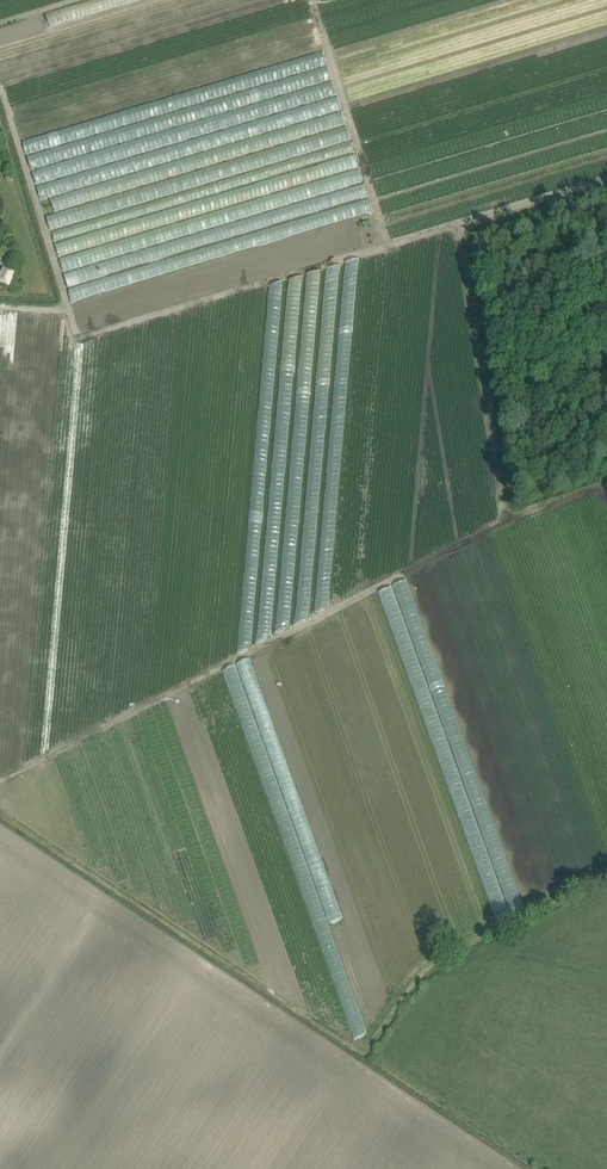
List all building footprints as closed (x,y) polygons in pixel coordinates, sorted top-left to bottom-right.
[(10,286),(15,271),(3,267),(0,275),(0,283),(10,286)]
